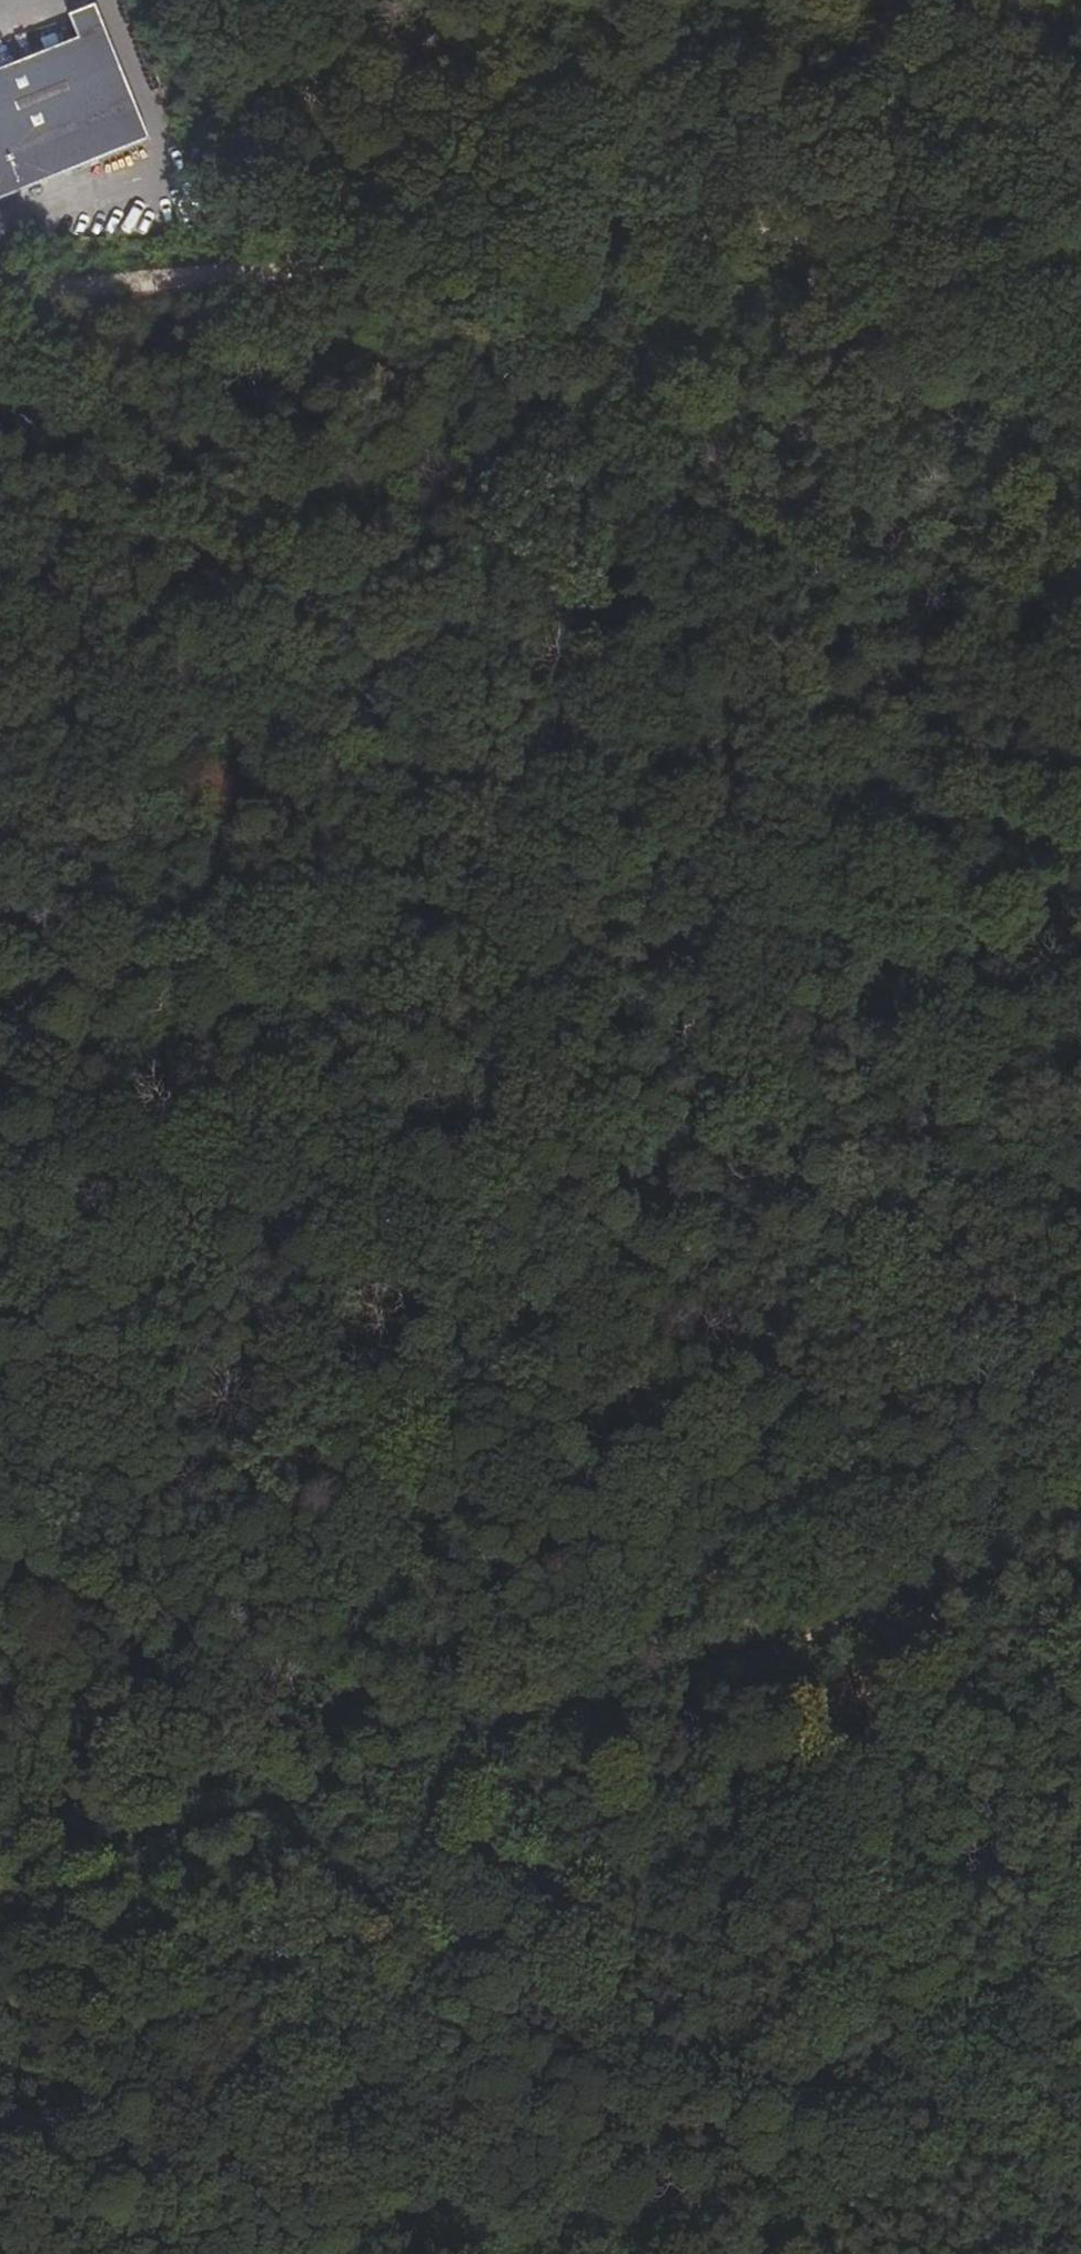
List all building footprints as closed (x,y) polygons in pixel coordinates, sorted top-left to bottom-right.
[(80,31),(0,65),(0,201),(149,139),(97,0),(84,0),(68,6),(80,31)]
